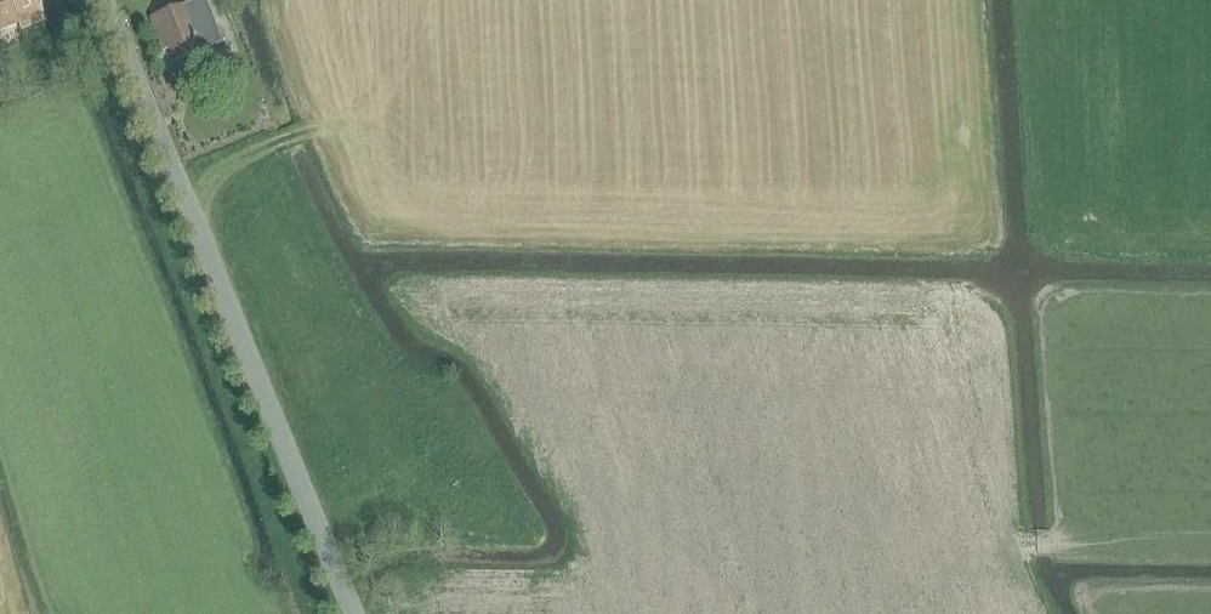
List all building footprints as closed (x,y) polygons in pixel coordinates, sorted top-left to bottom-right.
[(45,20),(41,7),(38,0),(0,0),(0,29),(17,23),(19,30),(45,20)] [(175,60),(221,42),(204,0),(195,0),(149,17),(162,50),(170,47),(175,60)]
